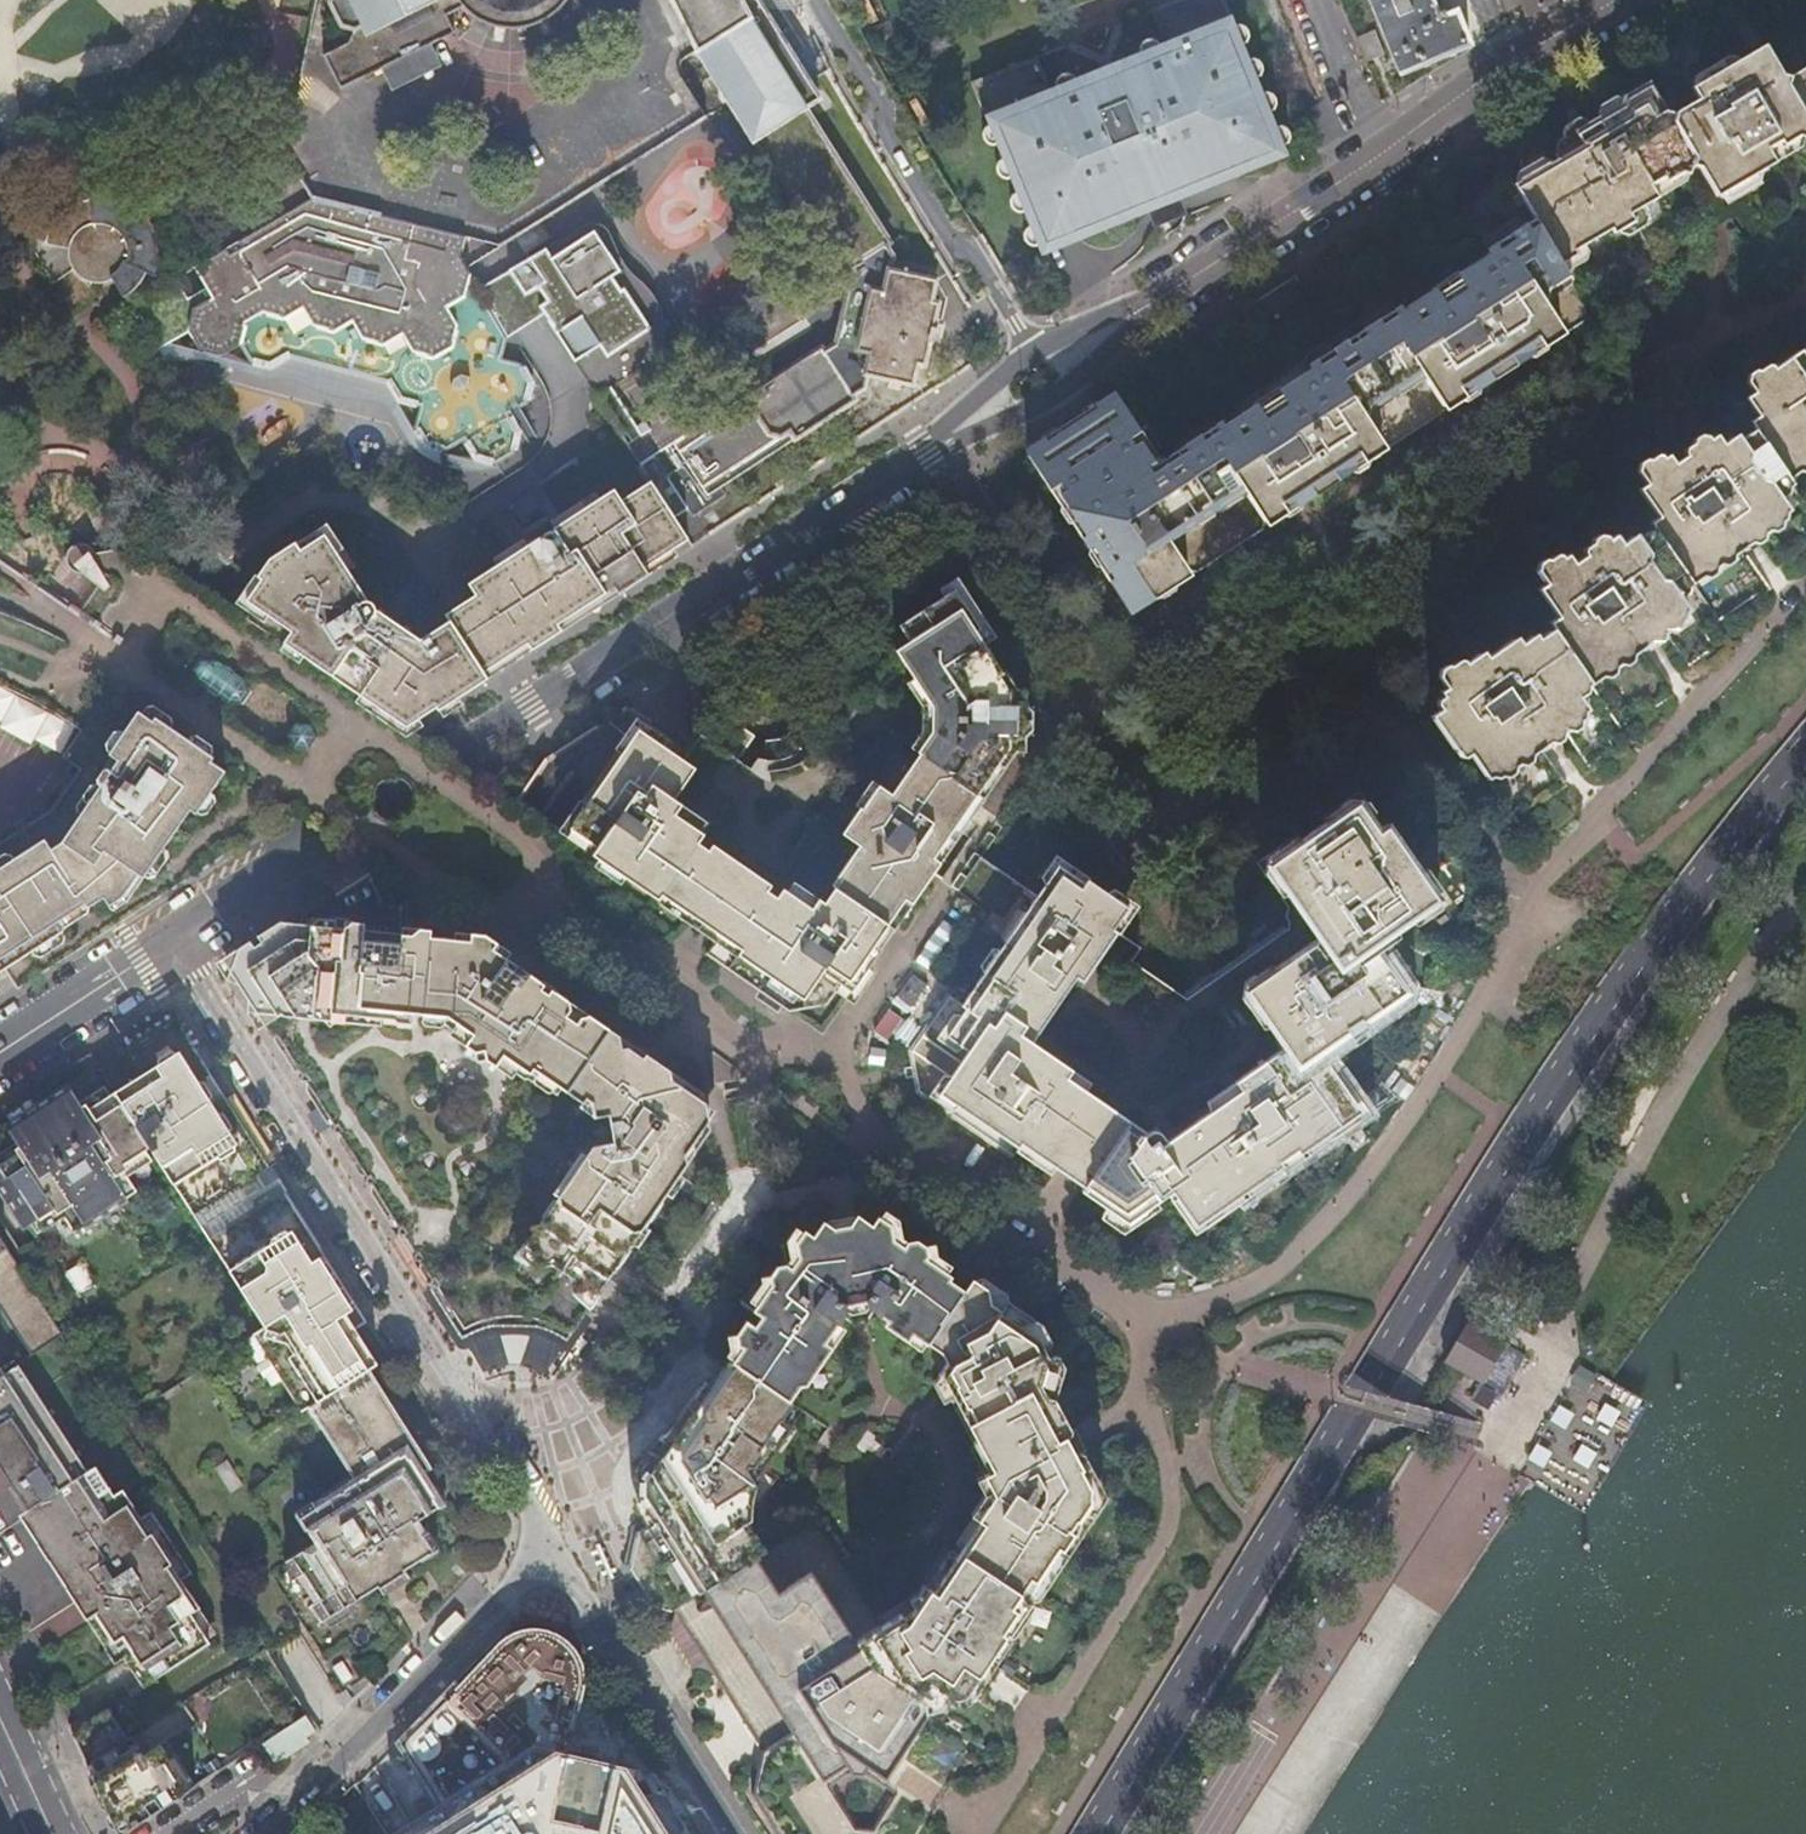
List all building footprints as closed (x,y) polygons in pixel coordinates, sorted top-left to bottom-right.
[(350,0),(330,0),(330,1),(342,24),(356,28),(350,41),(326,53),(341,84),(381,64),(432,40),(454,28),(448,12),(465,4),(474,12),(484,18),(495,22),(506,24),(518,24),(529,22),(540,18),(550,12),(559,5),(564,0),(435,0),(366,35),(350,0)] [(366,35),(435,0),(350,0),(366,35)] [(697,48),(750,17),(741,0),(673,0),(697,48)] [(750,17),(697,48),(755,142),(806,107),(820,98),(810,82),(762,5),(759,0),(741,0),(750,17)] [(762,5),(797,9),(797,7),(796,0),(759,0),(762,5)] [(1153,7),(1166,40),(1160,43),(1159,41),(1158,40),(1157,39),(1155,38),(1153,38),(1152,38),(1150,38),(1148,38),(1146,39),(1145,40),(1144,41),(1143,42),(1142,44),(1141,46),(1141,47),(1141,49),(1141,51),(1076,77),(1075,75),(1073,74),(1071,73),(1070,72),(1068,72),(1066,72),(1064,72),(1062,73),(1060,74),(1059,75),(1058,77),(1057,78),(1056,80),(1056,82),(1056,84),(1056,86),(1049,89),(1035,56),(972,82),(1039,255),(1110,225),(1103,206),(1135,194),(1138,192),(1142,201),(1170,189),(1167,180),(1170,179),(1201,165),(1209,185),(1281,154),(1223,0),(1170,0),(1153,7)] [(1399,71),(1469,43),(1455,9),(1445,13),(1443,9),(1435,12),(1431,0),(1370,0),(1399,71)] [(1552,0),(1521,0),(1528,14),(1552,0)] [(1355,31),(1366,58),(1383,50),(1372,23),(1355,31)] [(443,61),(432,40),(381,64),(393,86),(443,61)] [(1573,259),(1576,257),(1574,253),(1612,230),(1615,234),(1633,224),(1628,215),(1656,199),(1649,185),(1663,177),(1666,181),(1678,173),(1689,175),(1691,166),(1700,169),(1721,204),(1779,169),(1771,156),(1785,148),(1788,153),(1804,143),(1805,143),(1805,73),(1790,82),(1784,80),(1766,49),(1694,92),(1701,103),(1675,119),(1668,117),(1650,86),(1624,101),(1625,108),(1576,137),(1582,145),(1558,160),(1561,165),(1523,188),(1573,259)] [(836,342),(825,349),(822,345),(761,385),(765,392),(691,440),(686,432),(638,464),(650,482),(674,520),(690,509),(693,514),(726,493),(716,478),(790,429),(795,437),(856,397),(853,393),(865,385),(868,372),(872,353),(859,350),(873,288),(885,290),(890,267),(894,255),(886,243),(891,240),(806,107),(755,142),(837,273),(843,271),(849,283),(836,342)] [(1138,192),(1135,194),(1150,229),(1183,214),(1170,179),(1167,180),(1170,189),(1142,201),(1138,192)] [(114,277),(125,296),(156,277),(156,272),(153,271),(157,258),(157,250),(154,239),(150,229),(145,222),(135,210),(129,204),(133,194),(112,183),(110,187),(87,185),(87,194),(76,197),(68,202),(59,209),(52,216),(46,226),(34,223),(28,238),(55,282),(65,276),(77,269),(86,277),(94,281),(97,282),(105,281),(114,277)] [(1562,266),(1573,259),(1523,188),(1518,191),(1536,221),(1562,266)] [(310,198),(193,267),(210,297),(194,307),(188,329),(199,347),(220,353),(237,343),(247,360),(271,366),(291,354),(389,378),(401,398),(423,404),(418,425),(429,443),(448,449),(469,436),(483,458),(498,462),(516,450),(521,430),(510,411),(528,401),(534,379),(523,362),(502,356),(509,336),(481,290),(460,255),(464,236),(310,198)] [(1128,609),(1136,611),(1161,595),(1171,589),(1179,584),(1189,578),(1273,524),(1284,517),(1304,504),(1354,472),(1372,460),(1383,453),(1452,409),(1463,402),(1481,391),(1524,363),(1526,362),(1550,347),(1567,335),(1593,318),(1586,307),(1569,278),(1562,266),(1536,221),(1493,249),(1491,256),(1464,273),(1467,277),(1435,297),(1432,294),(1404,312),(1398,309),(1318,361),(1317,368),(1288,387),(1290,390),(1259,410),(1257,407),(1228,425),(1221,423),(1170,456),(1167,465),(1163,464),(1155,453),(1157,445),(1124,393),(1115,391),(1034,444),(1031,454),(1128,609)] [(545,249),(481,290),(509,336),(545,313),(576,362),(601,346),(608,357),(651,330),(625,290),(621,292),(612,277),(620,272),(595,231),(550,259),(545,249)] [(872,353),(868,372),(913,382),(918,362),(925,364),(931,335),(939,301),(931,299),(936,278),(890,267),(885,290),(873,288),(859,350),(872,353)] [(1304,271),(1299,270),(1295,272),(1254,299),(1254,304),(1265,318),(1314,286),(1304,271)] [(1703,444),(1711,456),(1762,528),(1789,508),(1778,492),(1792,482),(1789,477),(1805,464),(1805,353),(1803,355),(1800,350),(1750,385),(1755,392),(1745,399),(1758,419),(1752,423),(1755,428),(1741,439),(1737,434),(1723,444),(1717,435),(1703,444)] [(211,379),(203,387),(213,396),(221,389),(211,379)] [(1711,456),(1703,444),(1675,464),(1668,455),(1657,463),(1666,475),(1723,557),(1762,528),(1711,456)] [(1573,564),(1567,556),(1546,570),(1552,579),(1538,589),(1557,617),(1549,623),(1552,628),(1538,638),(1535,633),(1521,643),(1516,637),(1487,657),(1483,651),(1449,675),(1454,682),(1440,692),(1448,704),(1431,716),(1456,752),(1464,746),(1487,779),(1586,705),(1575,690),(1688,606),(1677,591),(1723,557),(1666,475),(1657,463),(1646,470),(1653,479),(1639,489),(1659,517),(1649,524),(1653,529),(1639,539),(1635,534),(1621,544),(1615,535),(1573,564)] [(451,611),(492,675),(500,670),(527,653),(531,658),(560,639),(557,635),(649,574),(645,567),(687,539),(674,520),(650,482),(614,505),(606,493),(593,502),(590,496),(545,524),(548,532),(547,532),(549,535),(540,537),(537,542),(534,542),(528,548),(524,547),(520,542),(488,562),(492,569),(460,588),(468,600),(457,606),(451,611)] [(450,509),(467,498),(460,486),(443,498),(450,509)] [(492,675),(451,611),(439,619),(442,624),(415,643),(371,606),(341,558),(344,556),(324,528),(295,549),(290,543),(262,563),(248,587),(255,591),(250,599),(243,595),(234,609),(243,615),(239,621),(402,732),(432,710),(438,718),(459,703),(456,698),(492,675)] [(59,763),(76,773),(49,814),(0,846),(0,859),(53,826),(132,703),(223,762),(208,783),(128,894),(8,965),(20,984),(273,822),(291,818),(303,819),(329,834),(410,890),(406,931),(481,939),(540,897),(593,859),(563,839),(443,759),(402,732),(239,621),(144,558),(133,578),(123,571),(118,561),(117,554),(87,558),(72,571),(95,591),(76,615),(35,587),(31,593),(27,598),(11,623),(4,620),(0,618),(0,693),(10,697),(45,715),(79,736),(59,763)] [(744,765),(801,803),(773,846),(835,888),(839,891),(889,926),(906,901),(912,905),(939,864),(934,861),(997,766),(1003,770),(1016,751),(1017,688),(1006,671),(1001,673),(974,630),(978,627),(954,589),(898,626),(908,641),(872,665),(844,706),(835,699),(812,735),(797,725),(791,733),(784,739),(778,741),(770,742),(770,760),(764,760),(758,758),(756,768),(750,767),(744,765)] [(0,859),(0,970),(8,965),(128,894),(208,783),(223,762),(132,703),(53,826),(0,859)] [(713,744),(733,758),(746,738),(726,724),(713,744)] [(563,839),(593,859),(595,857),(661,901),(665,896),(696,918),(722,935),(725,938),(713,957),(791,1012),(800,1010),(823,1005),(830,1003),(843,985),(853,992),(895,929),(889,926),(839,891),(835,888),(773,846),(801,803),(744,765),(733,758),(713,744),(700,735),(686,757),(683,760),(656,741),(640,729),(563,839)] [(982,801),(1003,770),(997,766),(934,861),(939,864),(982,801)] [(1274,873),(1301,915),(1317,940),(1250,985),(1253,988),(1250,1000),(1247,1002),(1278,1052),(1230,1082),(1232,1086),(1177,1121),(1180,1125),(1159,1138),(1144,1116),(1131,1124),(1053,1070),(1058,1063),(1017,1035),(1070,955),(1076,959),(1100,922),(1095,918),(1108,900),(1085,883),(1059,865),(965,1006),(950,996),(911,1053),(916,1093),(1012,1156),(1022,1142),(1085,1184),(1082,1188),(1125,1216),(1148,1201),(1150,1205),(1178,1188),(1188,1202),(1205,1205),(1279,1159),(1276,1155),(1297,1142),(1300,1147),(1350,1115),(1348,1112),(1351,1099),(1355,1098),(1327,1054),(1330,1042),(1400,996),(1397,992),(1399,982),(1402,980),(1379,943),(1428,910),(1426,906),(1429,894),(1431,892),(1387,823),(1379,829),(1365,809),(1362,812),(1351,810),(1349,806),(1276,857),(1279,860),(1274,873)] [(1317,940),(1301,915),(1299,923),(1187,999),(1132,962),(1141,948),(1114,929),(1129,908),(1088,879),(1085,883),(1108,900),(1095,918),(1100,922),(1076,959),(1070,955),(1017,1035),(1058,1063),(1053,1070),(1131,1124),(1144,1116),(1159,1138),(1180,1125),(1177,1121),(1232,1086),(1230,1082),(1278,1052),(1247,1002),(1250,1000),(1253,988),(1250,985),(1317,940)] [(895,929),(912,905),(906,901),(889,926),(895,929)] [(240,954),(227,963),(268,1027),(274,1028),(277,1031),(291,1023),(448,1036),(490,1061),(554,1105),(564,1089),(607,1026),(553,988),(549,993),(542,988),(545,983),(525,969),(518,972),(508,965),(509,958),(481,939),(406,931),(292,921),(240,954)] [(525,969),(509,958),(508,965),(518,972),(525,969)] [(553,988),(545,983),(542,988),(549,993),(553,988)] [(257,1331),(306,1407),(310,1404),(368,1367),(374,1363),(382,1358),(349,1309),(360,1301),(344,1276),(337,1275),(324,1254),(325,1247),(287,1188),(252,1211),(236,1186),(271,1163),(225,1092),(218,1091),(211,1096),(200,1080),(208,1075),(209,1069),(177,1019),(131,1048),(145,1071),(114,1090),(152,1151),(175,1186),(182,1196),(238,1282),(266,1325),(257,1331)] [(554,1105),(490,1061),(448,1036),(291,1023),(277,1031),(295,1059),(293,1065),(299,1066),(327,1109),(326,1116),(332,1117),(361,1161),(359,1167),(365,1168),(394,1211),(392,1218),(398,1219),(412,1240),(410,1246),(416,1247),(434,1273),(432,1280),(465,1330),(474,1325),(490,1319),(508,1317),(530,1318),(551,1324),(569,1333),(597,1292),(589,1288),(570,1295),(569,1274),(553,1263),(532,1269),(532,1249),(525,1244),(597,1140),(616,1138),(612,1112),(593,1113),(590,1101),(584,1097),(579,1100),(564,1089),(554,1105)] [(589,1288),(597,1292),(686,1162),(685,1152),(708,1118),(705,1101),(671,1078),(669,1068),(645,1051),(618,1033),(607,1026),(564,1089),(579,1100),(584,1097),(590,1101),(593,1113),(612,1112),(616,1138),(597,1140),(525,1244),(532,1249),(532,1269),(553,1263),(569,1274),(570,1295),(589,1288)] [(735,1077),(707,1058),(710,1090),(736,1086),(735,1077)] [(114,1090),(85,1108),(70,1082),(5,1121),(18,1142),(6,1150),(0,1153),(0,1165),(39,1229),(66,1213),(80,1237),(141,1200),(122,1169),(152,1151),(114,1090)] [(271,1163),(236,1186),(252,1211),(287,1188),(271,1163)] [(973,1278),(974,1277),(969,1274),(960,1288),(945,1277),(947,1274),(921,1256),(923,1253),(921,1241),(913,1236),(903,1239),(900,1243),(888,1235),(885,1221),(874,1213),(867,1223),(852,1213),(845,1224),(831,1227),(819,1218),(808,1233),(800,1227),(791,1240),(795,1255),(788,1264),(784,1262),(772,1265),(765,1275),(766,1283),(749,1306),(758,1312),(752,1322),(743,1316),(732,1332),(733,1341),(739,1345),(729,1360),(786,1398),(796,1382),(803,1382),(827,1346),(821,1342),(838,1316),(848,1323),(862,1321),(869,1310),(921,1346),(924,1342),(928,1345),(973,1278)] [(0,1235),(0,1278),(20,1265),(0,1235)] [(20,1265),(0,1278),(0,1310),(29,1354),(63,1332),(20,1265)] [(958,1548),(1022,1592),(1033,1575),(1034,1576),(1050,1552),(1047,1550),(1053,1541),(1057,1544),(1069,1526),(1065,1524),(1071,1514),(1073,1516),(1086,1496),(1085,1481),(1076,1464),(1078,1463),(1070,1446),(1063,1450),(1054,1434),(1051,1435),(1046,1426),(1051,1412),(1036,1384),(1045,1379),(1049,1365),(1036,1334),(1023,1326),(1028,1319),(1001,1301),(998,1305),(987,1298),(985,1285),(974,1277),(973,1278),(928,1345),(937,1351),(943,1362),(934,1375),(947,1399),(951,1397),(958,1409),(966,1404),(972,1416),(963,1421),(972,1438),(970,1439),(987,1470),(982,1473),(991,1489),(975,1514),(979,1516),(958,1548)] [(1498,1339),(1461,1317),(1436,1359),(1474,1380),(1498,1339)] [(629,1572),(653,1611),(672,1614),(673,1614),(756,1559),(766,1552),(745,1521),(742,1523),(736,1511),(755,1480),(746,1474),(781,1417),(778,1415),(788,1400),(786,1398),(729,1360),(725,1357),(709,1382),(703,1379),(658,1453),(650,1448),(642,1463),(647,1482),(645,1493),(632,1508),(630,1513),(639,1527),(629,1534),(629,1572)] [(3,1371),(0,1373),(0,1463),(145,1687),(204,1649),(166,1591),(193,1574),(152,1511),(126,1527),(19,1361),(3,1371)] [(436,1462),(374,1363),(368,1367),(310,1404),(355,1476),(299,1511),(317,1541),(279,1565),(316,1624),(416,1561),(397,1531),(449,1497),(430,1466),(436,1462)] [(218,1468),(233,1493),(247,1484),(230,1459),(218,1468)] [(999,1627),(1022,1592),(958,1548),(932,1586),(926,1583),(911,1608),(903,1614),(900,1610),(881,1624),(856,1640),(873,1667),(924,1701),(930,1696),(938,1684),(950,1692),(959,1690),(970,1674),(966,1672),(976,1656),(983,1660),(1003,1630),(999,1627)] [(882,1781),(927,1709),(924,1701),(873,1667),(856,1640),(814,1575),(780,1596),(756,1559),(673,1614),(674,1616),(670,1635),(694,1672),(713,1677),(762,1755),(793,1736),(822,1782),(853,1763),(882,1781)] [(432,1833),(551,1833),(553,1827),(587,1833),(661,1833),(638,1797),(642,1780),(635,1768),(638,1766),(616,1731),(610,1760),(566,1751),(574,1707),(573,1707),(579,1678),(579,1671),(577,1663),(574,1657),(570,1650),(566,1646),(560,1641),(553,1637),(546,1635),(539,1634),(532,1635),(525,1636),(518,1639),(512,1643),(509,1646),(415,1743),(414,1744),(413,1745),(412,1746),(412,1748),(411,1749),(411,1751),(412,1752),(412,1754),(413,1755),(414,1756),(414,1757),(455,1820),(432,1833)] [(335,1667),(345,1683),(354,1677),(344,1661),(335,1667)] [(72,1732),(85,1760),(87,1765),(101,1794),(119,1833),(121,1833),(151,1814),(170,1802),(196,1785),(166,1741),(149,1752),(144,1756),(132,1737),(128,1740),(107,1708),(72,1732)] [(305,1714),(262,1742),(277,1764),(279,1762),(278,1761),(309,1740),(306,1736),(315,1730),(305,1714)]
